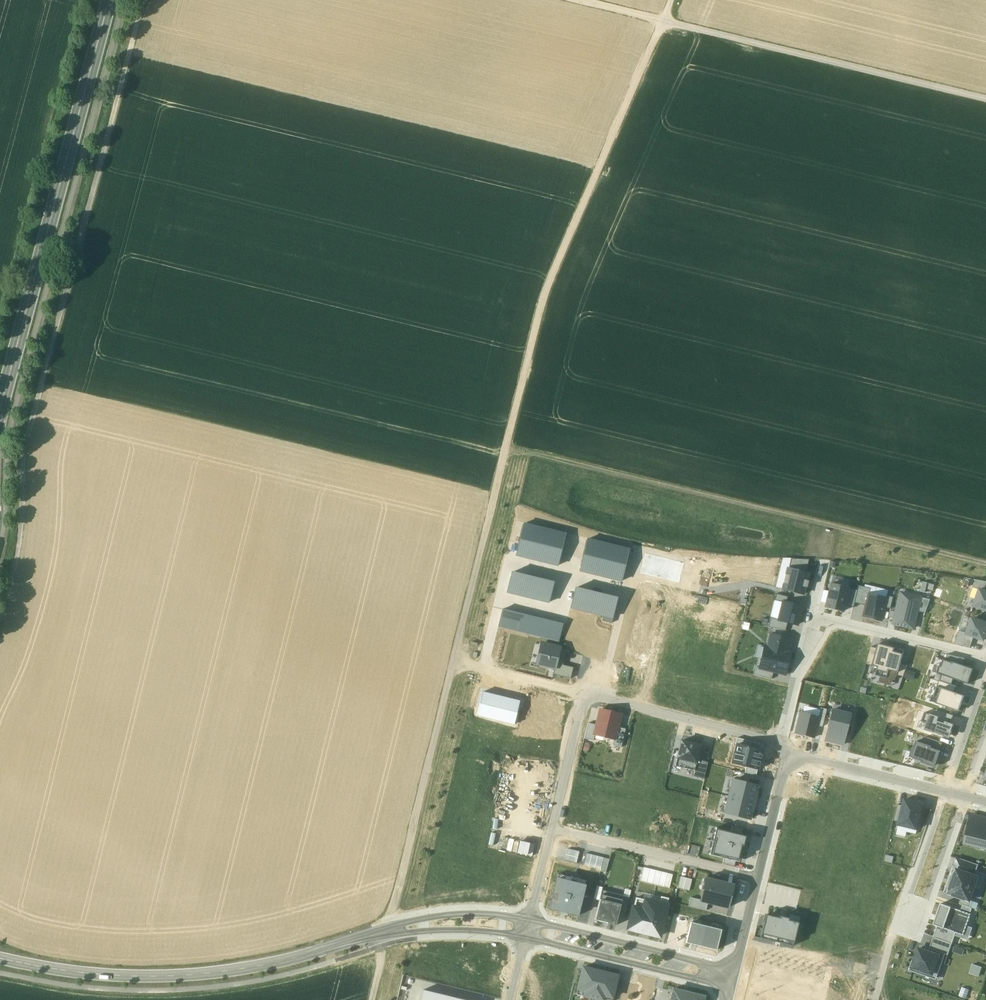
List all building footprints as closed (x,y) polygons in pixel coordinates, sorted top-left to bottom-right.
[(558,566),(566,532),(524,522),(518,544),(517,544),(516,547),(514,556),(558,566)] [(629,548),(588,537),(579,570),(621,581),(629,548)] [(789,569),(806,573),(809,560),(792,559),(789,569)] [(784,590),(804,595),(806,587),(807,588),(808,581),(807,581),(809,574),(806,573),(789,569),(787,575),(786,575),(784,584),(785,584),(784,590)] [(554,582),(512,571),(506,591),(549,603),(554,582)] [(833,576),(832,584),(849,589),(850,580),(833,576)] [(985,592),(985,582),(976,580),(973,588),(980,590),(985,592)] [(832,584),(826,608),(844,612),(845,606),(849,589),(832,584)] [(570,607),(612,619),(617,597),(576,586),(570,607)] [(857,591),(854,603),(866,606),(869,594),(870,589),(859,586),(857,591)] [(849,589),(845,606),(853,608),(854,603),(857,591),(849,589)] [(985,611),(985,592),(980,590),(974,607),(985,611)] [(919,611),(922,598),(902,593),(897,613),(896,619),(894,624),(914,629),(919,611)] [(776,594),(775,601),(783,603),(786,603),(788,597),(776,594)] [(866,606),(864,616),(882,621),(885,608),(888,598),(869,594),(866,606)] [(888,598),(885,608),(891,609),(894,597),(888,596),(888,598)] [(922,598),(919,611),(926,613),(931,600),(922,598)] [(779,620),(783,603),(775,601),(771,618),(779,620)] [(786,603),(783,603),(779,620),(779,621),(788,623),(797,625),(802,606),(786,603)] [(503,608),(498,627),(559,641),(563,623),(503,608)] [(776,629),(786,631),(788,623),(779,621),(779,620),(771,618),(768,627),(776,629)] [(984,641),(985,635),(985,623),(973,619),(967,635),(974,637),(984,641)] [(970,648),(974,637),(967,635),(959,631),(955,645),(970,648)] [(767,647),(765,646),(760,668),(757,667),(755,675),(772,679),(774,672),(786,675),(791,653),(789,652),(792,639),(771,634),(767,647)] [(556,670),(560,652),(561,648),(541,643),(536,665),(554,669),(556,670)] [(895,648),(879,644),(877,649),(872,666),(878,668),(898,673),(901,664),(903,658),(905,651),(895,648)] [(877,649),(871,647),(866,664),(872,666),(877,649)] [(553,675),(571,679),(573,667),(563,665),(566,653),(560,652),(556,670),(554,669),(553,675)] [(948,655),(946,661),(952,663),(952,662),(963,665),(965,659),(948,655)] [(939,674),(943,675),(954,679),(969,684),(974,669),(963,665),(952,662),(952,663),(946,661),(944,660),(939,674)] [(898,675),(904,677),(907,666),(901,664),(898,673),(898,675)] [(878,668),(876,675),(896,681),(897,675),(898,675),(898,673),(878,668)] [(952,685),(954,679),(943,675),(940,681),(952,685)] [(954,693),(957,687),(952,685),(940,681),(937,687),(954,693)] [(954,693),(937,687),(934,696),(939,698),(937,704),(959,712),(965,696),(954,693)] [(477,714),(514,723),(519,700),(482,692),(477,714)] [(805,704),(803,712),(818,715),(820,708),(805,704)] [(827,709),(821,708),(817,725),(822,727),(827,709)] [(621,715),(600,710),(597,725),(594,735),(595,735),(614,739),(615,740),(618,727),(621,715)] [(843,745),(850,714),(833,710),(826,741),(843,745)] [(946,722),(951,724),(953,716),(937,710),(935,716),(939,717),(938,721),(945,724),(946,722)] [(818,717),(801,713),(796,734),(813,738),(818,717)] [(952,732),(954,725),(951,724),(946,722),(945,724),(938,721),(939,717),(925,713),(922,722),(920,721),(918,727),(944,737),(949,736),(952,732)] [(594,741),(595,735),(594,735),(597,725),(588,723),(584,739),(594,741)] [(626,729),(618,727),(615,740),(614,739),(613,746),(621,748),(626,729)] [(943,743),(926,737),(924,744),(932,747),(931,748),(940,751),(943,743)] [(737,738),(736,743),(762,750),(764,744),(737,738)] [(681,740),(676,759),(697,764),(698,760),(702,745),(681,740)] [(924,744),(917,741),(914,749),(913,749),(910,757),(913,758),(913,759),(935,767),(941,751),(940,751),(931,748),(932,747),(924,744)] [(747,767),(758,770),(763,750),(762,750),(736,743),(731,763),(747,767)] [(695,771),(697,764),(676,759),(675,766),(695,771)] [(708,763),(698,760),(697,764),(695,771),(693,777),(704,779),(708,763)] [(758,770),(747,767),(745,772),(757,776),(758,770)] [(727,796),(755,803),(759,786),(732,779),(727,796)] [(750,820),(755,803),(727,796),(723,814),(750,820)] [(900,823),(899,825),(918,830),(924,804),(905,800),(904,806),(900,823)] [(894,821),(900,823),(904,806),(898,805),(894,821)] [(965,843),(976,845),(982,842),(985,843),(985,819),(972,816),(969,828),(968,828),(966,834),(967,834),(965,843)] [(732,826),(731,831),(743,834),(745,829),(732,826)] [(736,861),(740,862),(747,835),(743,834),(731,831),(717,827),(710,855),(724,858),(736,861)] [(600,871),(606,873),(610,858),(604,857),(600,871)] [(735,867),(736,861),(724,858),(722,864),(735,867)] [(957,871),(978,878),(977,880),(984,882),(985,875),(977,871),(979,866),(961,859),(957,871)] [(640,881),(646,883),(650,868),(644,866),(640,881)] [(646,883),(652,884),(656,869),(650,868),(646,883)] [(652,884),(658,886),(661,871),(656,869),(652,884)] [(658,886),(663,887),(667,872),(661,871),(658,886)] [(978,878),(957,871),(956,874),(952,873),(945,892),(961,898),(969,901),(977,880),(978,878)] [(663,887),(669,888),(673,874),(667,872),(663,887)] [(678,888),(689,891),(692,880),(681,877),(678,888)] [(578,917),(586,885),(557,878),(549,909),(578,917)] [(734,886),(709,880),(706,889),(704,889),(701,900),(701,901),(708,903),(729,908),(734,886)] [(623,896),(602,890),(594,920),(616,926),(620,910),(623,897),(623,896)] [(623,897),(620,910),(627,912),(630,898),(623,897)] [(660,904),(667,906),(669,899),(661,897),(660,904)] [(660,936),(667,906),(660,904),(637,898),(629,929),(660,936)] [(701,900),(691,898),(689,906),(706,910),(708,903),(701,901),(701,900)] [(969,901),(961,898),(959,904),(963,905),(971,908),(973,902),(969,901)] [(940,905),(934,926),(938,927),(956,933),(964,935),(971,915),(961,911),(943,905),(940,905)] [(963,905),(961,911),(971,915),(973,909),(971,908),(963,905)] [(793,947),(799,923),(789,920),(789,919),(780,916),(779,918),(766,915),(760,939),(793,947)] [(686,943),(717,950),(721,930),(691,923),(686,943)] [(938,927),(934,937),(952,944),(956,933),(938,927)] [(934,937),(930,949),(945,954),(948,955),(952,944),(934,937)] [(910,971),(936,981),(945,954),(930,949),(919,945),(910,971)] [(584,996),(594,999),(601,972),(583,967),(578,990),(585,992),(584,996)] [(605,996),(613,998),(618,976),(601,972),(594,999),(599,999),(604,999),(605,996)] [(705,996),(673,988),(671,999),(704,999),(705,996)] [(424,990),(422,999),(464,999),(424,990)]
